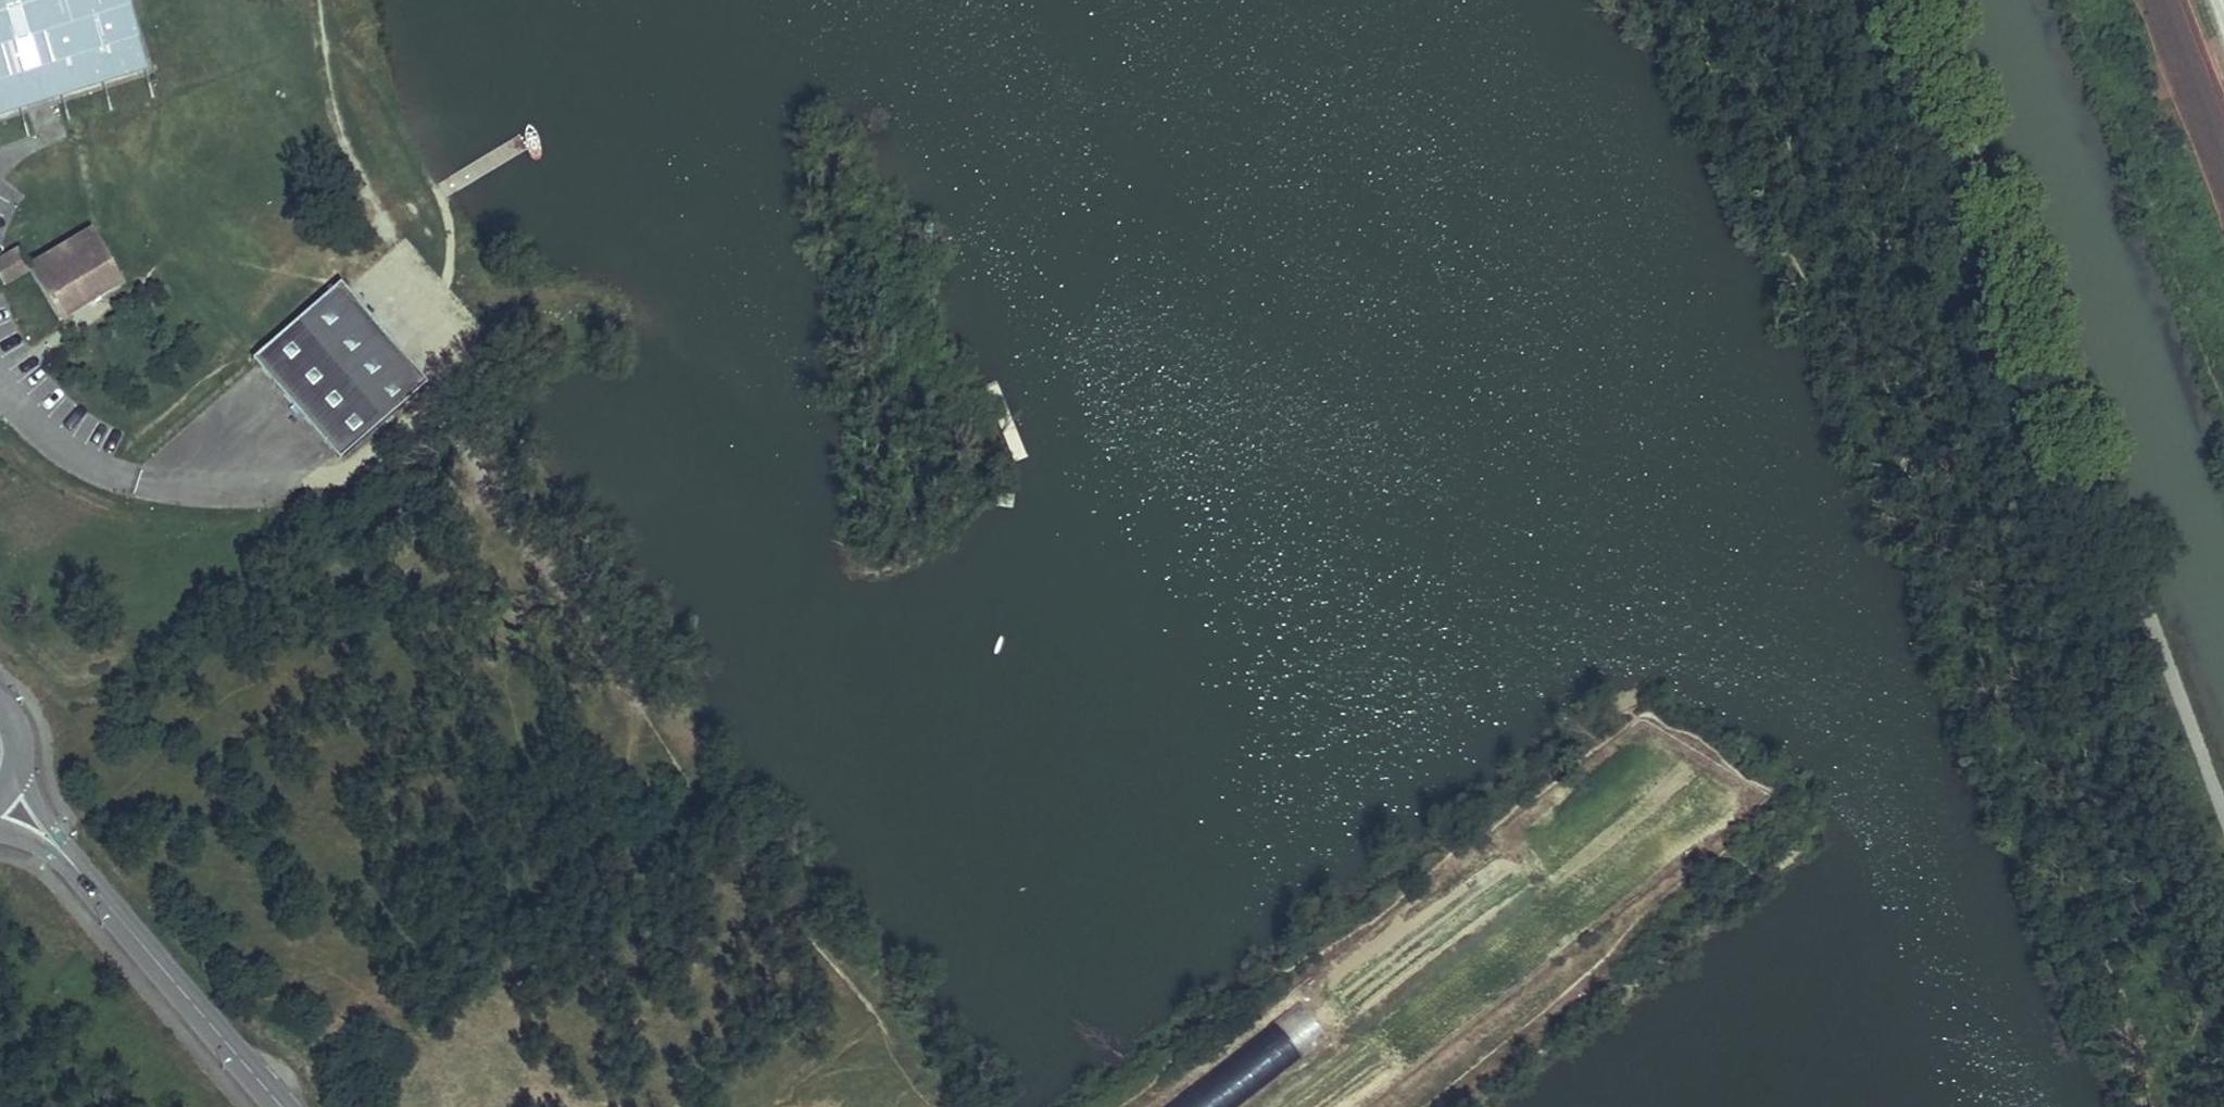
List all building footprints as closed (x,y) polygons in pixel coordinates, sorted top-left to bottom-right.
[(122,0),(0,0),(0,119),(145,72),(122,0)] [(4,291),(30,276),(60,328),(126,290),(93,233),(30,269),(19,250),(0,260),(0,285),(4,291)] [(428,381),(341,281),(253,358),(340,458),(428,381)]
